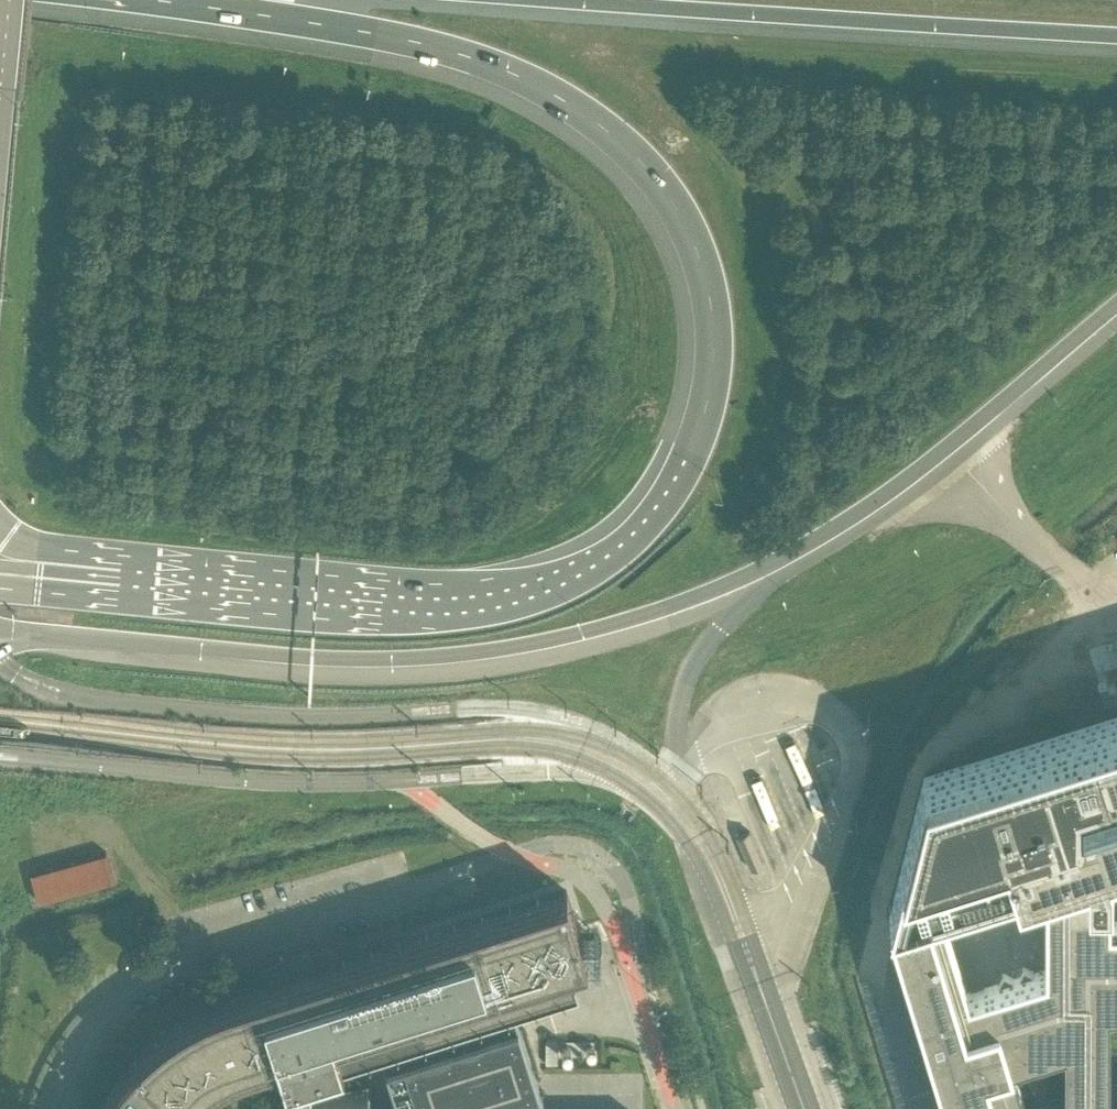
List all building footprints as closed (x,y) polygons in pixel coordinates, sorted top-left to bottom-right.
[(944,1095),(948,1108),(1109,1108),(1108,1006),(1108,999),(1110,999),(1116,999),(1116,922),(1109,922),(1109,849),(1116,847),(1116,718),(967,765),(925,778),(909,840),(890,917),(890,918),(891,922),(918,1009),(918,1010),(944,1095)] [(820,781),(831,777),(823,756),(811,760),(820,781)] [(31,872),(38,900),(114,879),(106,851),(31,872)] [(382,1107),(369,1107),(368,1089),(311,1089),(311,1066),(344,1056),(343,1054),(498,1006),(578,980),(573,961),(578,960),(587,957),(584,946),(582,938),(580,933),(577,924),(569,898),(567,891),(560,893),(555,895),(407,941),(333,965),(288,979),(287,979),(271,984),(232,997),(223,999),(215,1003),(208,1006),(200,1009),(192,1013),(185,1018),(177,1023),(170,1028),(163,1033),(156,1039),(149,1044),(143,1050),(136,1057),(131,1063),(125,1070),(120,1077),(114,1085),(110,1092),(105,1100),(101,1107),(100,1108),(182,1108),(187,1103),(192,1098),(198,1093),(203,1088),(209,1084),(215,1080),(222,1076),(228,1072),(235,1069),(241,1066),(248,1064),(280,1054),(287,1076),(301,1072),(301,1091),(299,1091),(299,1108),(382,1108),(382,1107)] [(546,1097),(516,1003),(381,1046),(401,1107),(395,1108),(507,1108),(546,1097)] [(596,1076),(596,1091),(608,1091),(608,1108),(619,1108),(634,1108),(646,1108),(646,1076),(596,1076)]
